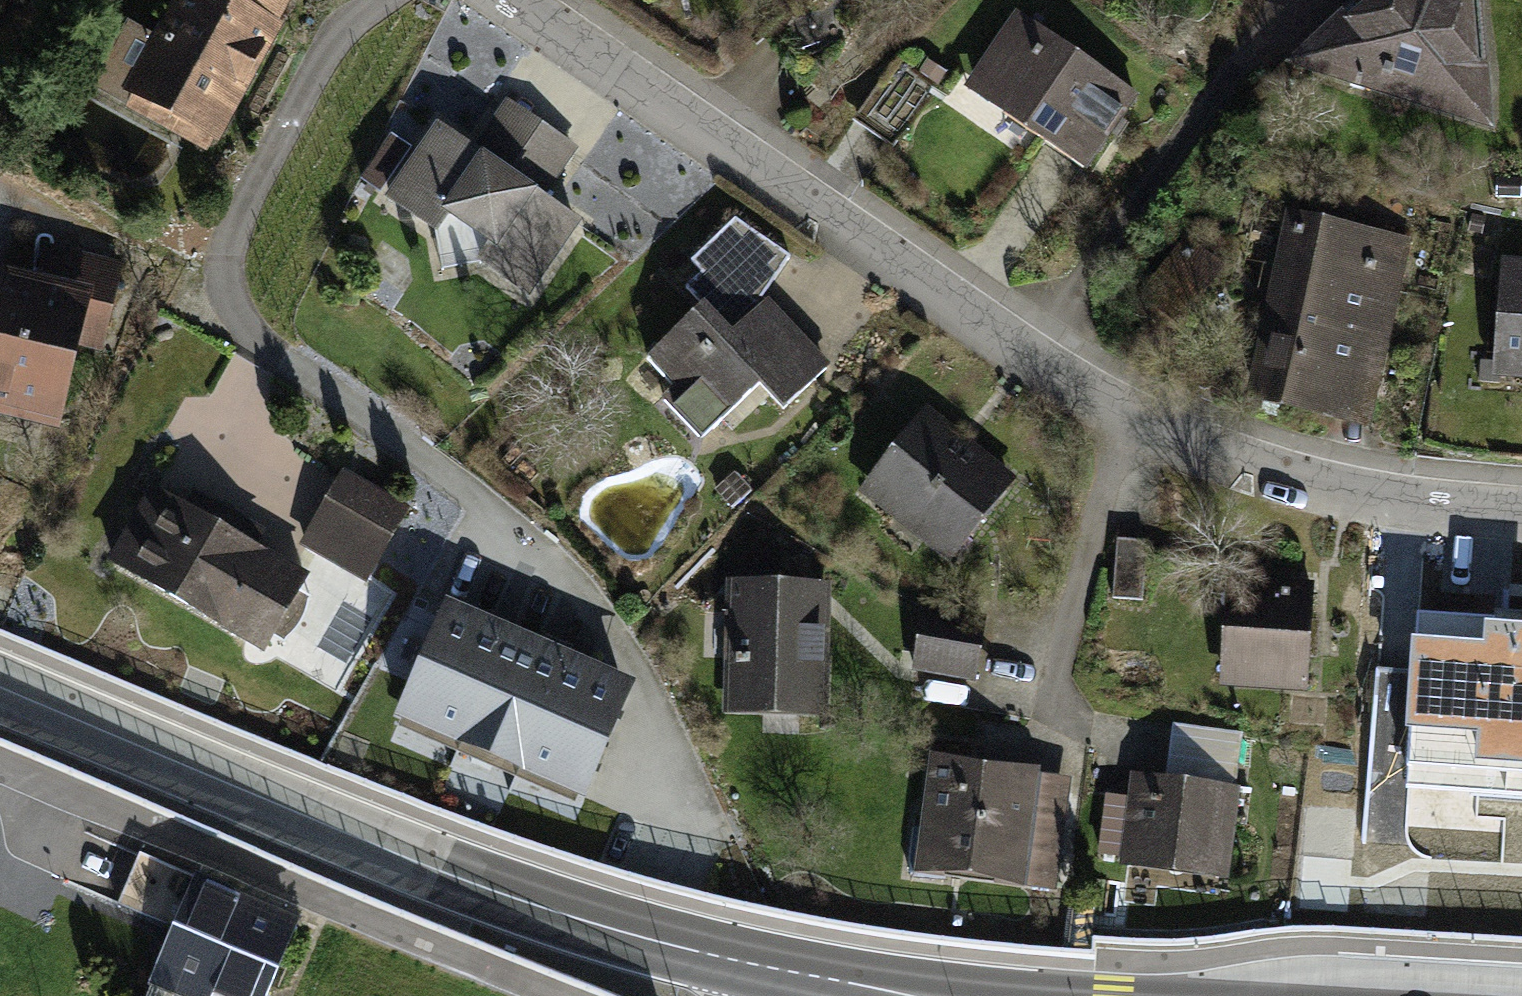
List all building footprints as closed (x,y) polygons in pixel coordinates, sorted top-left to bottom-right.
[(233,5),(223,0),(183,0),(161,41),(127,23),(119,37),(121,38),(95,84),(128,103),(135,89),(214,132),(271,27),(266,24),(280,0),(236,0),(233,5)] [(1340,1),(1346,8),(1301,50),(1340,62),(1335,37),(1375,0),(1341,0),(1340,1)] [(1335,37),(1340,62),(1341,66),(1449,100),(1474,82),(1467,0),(1375,0),(1335,37)] [(1135,93),(1020,14),(975,79),(1042,125),(1035,135),(1083,168),(1135,93)] [(934,85),(895,58),(857,112),(897,139),(934,85)] [(523,164),(549,182),(573,147),(508,102),(484,137),(509,155),(499,169),(513,179),(523,164)] [(473,151),(439,128),(390,198),(436,229),(449,210),(493,241),(480,260),(527,291),(575,221),(539,197),(549,182),(523,164),(513,179),(499,169),(509,155),(484,137),(473,151)] [(409,147),(392,135),(361,178),(379,191),(409,147)] [(1301,226),(1295,225),(1257,396),(1334,414),(1346,358),(1378,365),(1401,264),(1368,256),(1372,242),(1345,236),(1347,227),(1303,217),(1301,226)] [(790,256),(735,219),(692,259),(702,271),(686,287),(701,304),(648,355),(678,388),(686,380),(722,418),(759,384),(783,408),(826,367),(776,315),(762,330),(748,315),(790,256)] [(69,254),(60,292),(74,296),(71,308),(73,308),(72,311),(107,320),(120,266),(69,254)] [(1504,265),(1497,356),(1521,358),(1521,267),(1504,265)] [(73,308),(71,308),(2,291),(0,298),(0,394),(48,406),(72,311),(73,308)] [(955,438),(924,413),(872,478),(958,546),(1010,481),(966,446),(962,451),(952,442),(955,438)] [(397,504),(345,475),(305,544),(344,566),(354,549),(367,557),(397,504)] [(198,515),(155,490),(114,562),(263,648),(305,576),(230,533),(239,518),(206,500),(198,515)] [(1113,597),(1141,599),(1145,539),(1117,538),(1113,597)] [(1312,590),(1241,586),(1235,677),(1307,681),(1312,590)] [(805,592),(735,591),(733,700),(818,702),(820,611),(804,610),(805,592)] [(983,618),(924,608),(919,637),(978,648),(983,618)] [(504,641),(443,615),(401,712),(462,738),(504,641)] [(1420,615),(1409,787),(1521,794),(1521,621),(1420,615)] [(507,633),(504,641),(462,738),(522,764),(564,667),(567,659),(507,633)] [(978,648),(919,637),(914,666),(973,677),(978,648)] [(625,693),(564,667),(522,764),(582,790),(625,693)] [(1027,768),(935,756),(926,827),(914,826),(908,871),(944,876),(945,864),(1014,873),(1016,856),(1048,860),(1057,791),(1025,786),(1027,768)] [(1137,799),(1108,795),(1101,853),(1132,857),(1133,851),(1220,862),(1229,793),(1140,782),(1137,799)] [(193,884),(154,978),(155,979),(148,995),(198,995),(201,988),(221,995),(263,995),(292,925),(193,884)]
